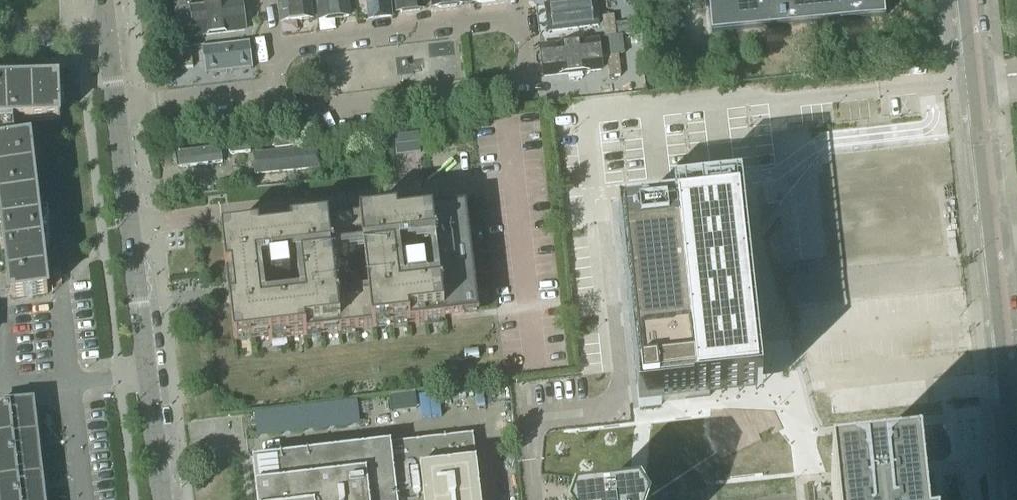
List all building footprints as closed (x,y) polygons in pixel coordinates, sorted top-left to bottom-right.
[(280,25),(313,21),(311,0),(277,0),(280,25)] [(317,23),(351,19),(349,0),(315,0),(317,23)] [(371,22),(392,20),(390,0),(368,0),(371,22)] [(396,16),(425,13),(423,0),(394,0),(396,16)] [(433,11),(464,7),(463,0),(431,0),(433,11)] [(544,6),(547,34),(599,28),(596,0),(593,0),(544,6)] [(618,19),(635,19),(634,0),(618,0),(618,19)] [(695,35),(867,21),(865,0),(692,0),(695,35)] [(247,33),(244,1),(190,7),(193,39),(247,33)] [(186,7),(176,8),(174,9),(176,30),(188,28),(186,7)] [(614,16),(602,17),(605,38),(616,37),(614,16)] [(618,21),(619,34),(640,33),(640,20),(618,21)] [(539,47),(543,79),(603,72),(599,39),(539,47)] [(191,47),(180,48),(179,48),(181,69),(193,68),(191,47)] [(257,80),(253,50),(202,56),(204,71),(205,86),(257,80)] [(607,57),(609,78),(621,77),(619,55),(607,57)] [(13,128),(14,122),(60,121),(60,106),(59,100),(59,85),(13,86),(12,80),(0,79),(0,128),(13,128)] [(623,92),(643,90),(642,82),(623,84),(623,92)] [(0,128),(0,144),(0,146),(0,197),(1,206),(3,223),(5,237),(0,238),(0,244),(1,253),(7,253),(9,272),(12,299),(48,295),(44,265),(42,249),(49,248),(49,236),(48,217),(39,218),(37,202),(34,175),(33,168),(32,159),(30,142),(16,144),(15,144),(13,128),(0,128)] [(394,136),(397,156),(421,153),(418,133),(394,136)] [(273,138),(274,150),(294,147),(293,135),(273,138)] [(228,143),(230,155),(250,153),(249,141),(228,143)] [(164,153),(165,166),(225,160),(224,146),(164,153)] [(252,155),(255,177),(319,170),(316,148),(252,155)] [(230,307),(231,312),(234,346),(479,317),(466,208),(365,220),(222,237),(226,276),(230,307)] [(738,214),(623,226),(639,355),(634,356),(637,386),(641,385),(641,391),(760,378),(760,375),(756,375),(738,214)] [(375,261),(372,261),(365,260),(360,260),(354,260),(349,261),(343,262),(338,263),(332,264),(328,266),(323,268),(320,269),(317,270),(314,272),(312,275),(310,276),(310,277),(309,279),(309,281),(309,282),(309,284),(310,286),(311,287),(312,288),(316,290),(320,292),(323,293),(326,293),(330,294),(336,294),(340,294),(346,294),(352,294),(357,293),(363,292),(370,290),(373,289),(377,288),(380,286),(383,284),(386,282),(390,278),(391,277),(391,276),(392,274),(392,273),(391,271),(391,270),(390,268),(389,267),(386,265),(382,264),(379,262),(375,261)] [(783,263),(783,282),(802,281),(802,262),(783,263)] [(270,269),(272,286),(291,284),(289,266),(270,269)] [(425,269),(406,271),(408,289),(427,287),(425,269)] [(393,393),(394,408),(418,407),(417,392),(393,393)] [(358,398),(254,411),(258,436),(361,423),(358,398)] [(13,454),(12,450),(38,447),(36,435),(33,405),(8,408),(8,411),(0,412),(0,455),(13,454)] [(252,461),(253,463),(253,466),(253,467),(255,485),(256,485),(256,489),(256,491),(256,490),(257,494),(256,494),(257,499),(481,499),(473,436),(472,436),(468,437),(468,436),(449,439),(446,439),(444,439),(441,440),(441,439),(435,440),(435,441),(428,441),(422,442),(418,442),(417,442),(417,443),(413,443),(394,445),(391,446),(391,445),(389,445),(389,446),(386,446),(367,448),(363,449),(363,448),(362,449),(358,449),(339,451),(339,452),(336,452),(334,452),(324,454),(324,453),(312,455),(309,455),(308,455),(307,455),(307,456),(304,456),(298,456),(298,457),(291,457),(285,458),(281,459),(281,458),(280,458),(280,459),(276,459),(257,461),(254,462),(254,461),(252,461)] [(18,496),(17,493),(43,490),(41,477),(39,459),(38,447),(12,450),(13,454),(0,455),(0,498),(18,496)] [(925,475),(918,476),(830,485),(832,499),(928,499),(925,475)] [(43,490),(17,493),(18,496),(0,498),(0,499),(44,499),(43,490)]
